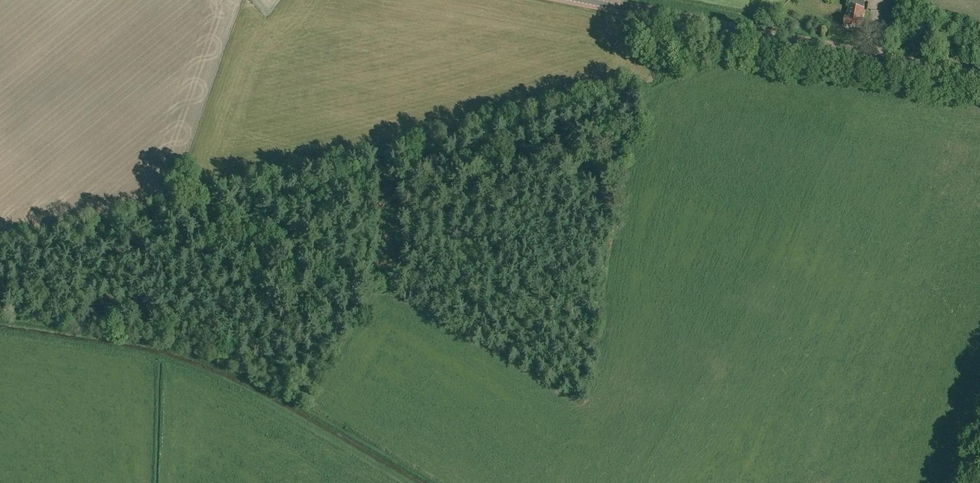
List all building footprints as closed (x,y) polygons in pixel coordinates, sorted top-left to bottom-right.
[(860,5),(861,1),(858,0),(851,0),(850,6),(849,6),(845,25),(850,26),(850,27),(855,28),(856,26),(862,27),(865,6),(860,5)]
